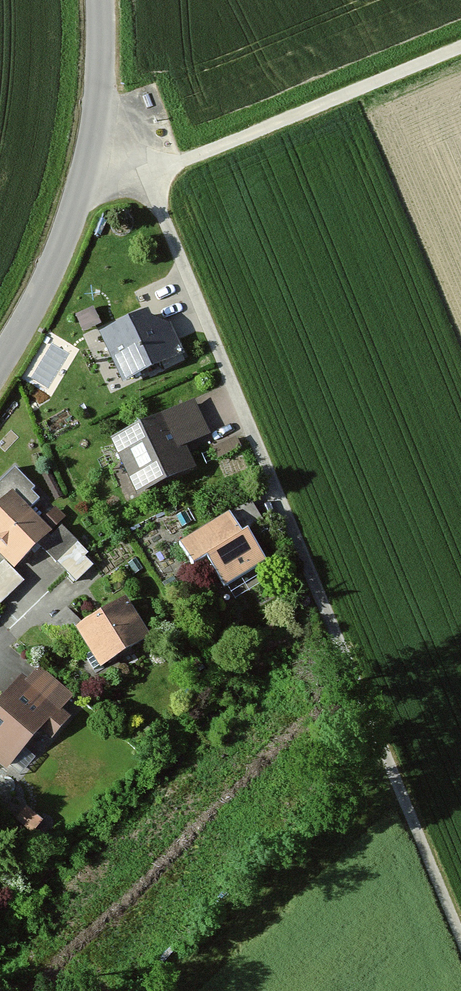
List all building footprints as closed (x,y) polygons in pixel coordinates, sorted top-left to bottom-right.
[(168,308),(107,333),(127,383),(189,358),(168,308)] [(201,400),(117,441),(144,496),(202,468),(193,448),(218,436),(201,400)] [(18,492),(0,509),(0,549),(20,569),(58,533),(18,492)] [(238,515),(188,542),(201,568),(215,560),(229,586),(275,562),(258,530),(249,535),(238,515)] [(0,561),(0,597),(3,600),(26,576),(5,556),(0,561)] [(84,556),(67,572),(76,581),(93,566),(84,556)] [(134,598),(83,627),(106,668),(157,639),(134,598)] [(66,609),(44,630),(58,645),(80,624),(66,609)] [(21,675),(0,701),(0,760),(13,771),(44,733),(55,742),(73,720),(63,712),(77,695),(40,665),(28,681),(21,675)]
